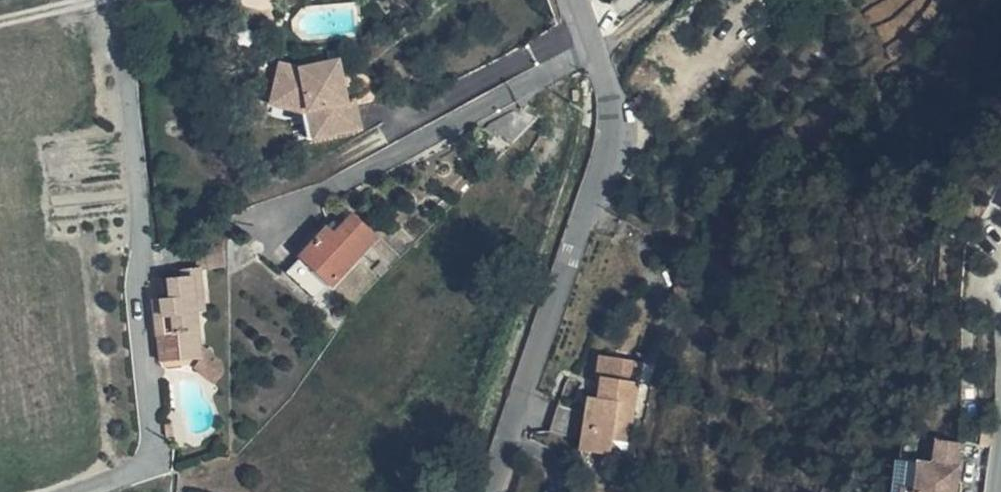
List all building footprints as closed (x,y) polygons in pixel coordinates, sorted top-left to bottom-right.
[(318,110),(323,138),(360,131),(354,101),(345,103),(343,89),(340,73),(337,61),(295,70),(277,65),(271,90),(304,98),(307,112),(318,110)] [(305,142),(323,138),(318,110),(307,112),(304,98),(271,90),(268,106),(299,113),(305,142)] [(568,101),(578,101),(577,91),(567,91),(568,101)] [(380,210),(362,229),(361,230),(355,225),(329,253),(331,254),(315,271),(340,296),(401,231),(380,210)] [(222,248),(226,265),(226,268),(249,264),(246,244),(222,248)] [(404,270),(413,261),(405,252),(396,262),(404,270)] [(202,333),(204,356),(228,355),(227,345),(223,310),(230,309),(226,268),(226,265),(208,267),(209,275),(190,277),(187,277),(190,313),(182,314),(184,335),(198,334),(202,333)] [(184,335),(187,361),(201,357),(204,356),(202,333),(198,334),(184,335)] [(227,345),(228,355),(221,365),(240,381),(247,362),(227,345)] [(588,422),(572,418),(568,434),(599,445),(597,452),(627,458),(628,444),(645,446),(657,364),(617,356),(611,399),(604,399),(601,416),(591,412),(588,422)] [(577,406),(572,418),(588,422),(591,412),(577,406)] [(961,446),(951,445),(937,442),(934,467),(920,465),(917,490),(905,489),(904,491),(955,491),(961,446)]
